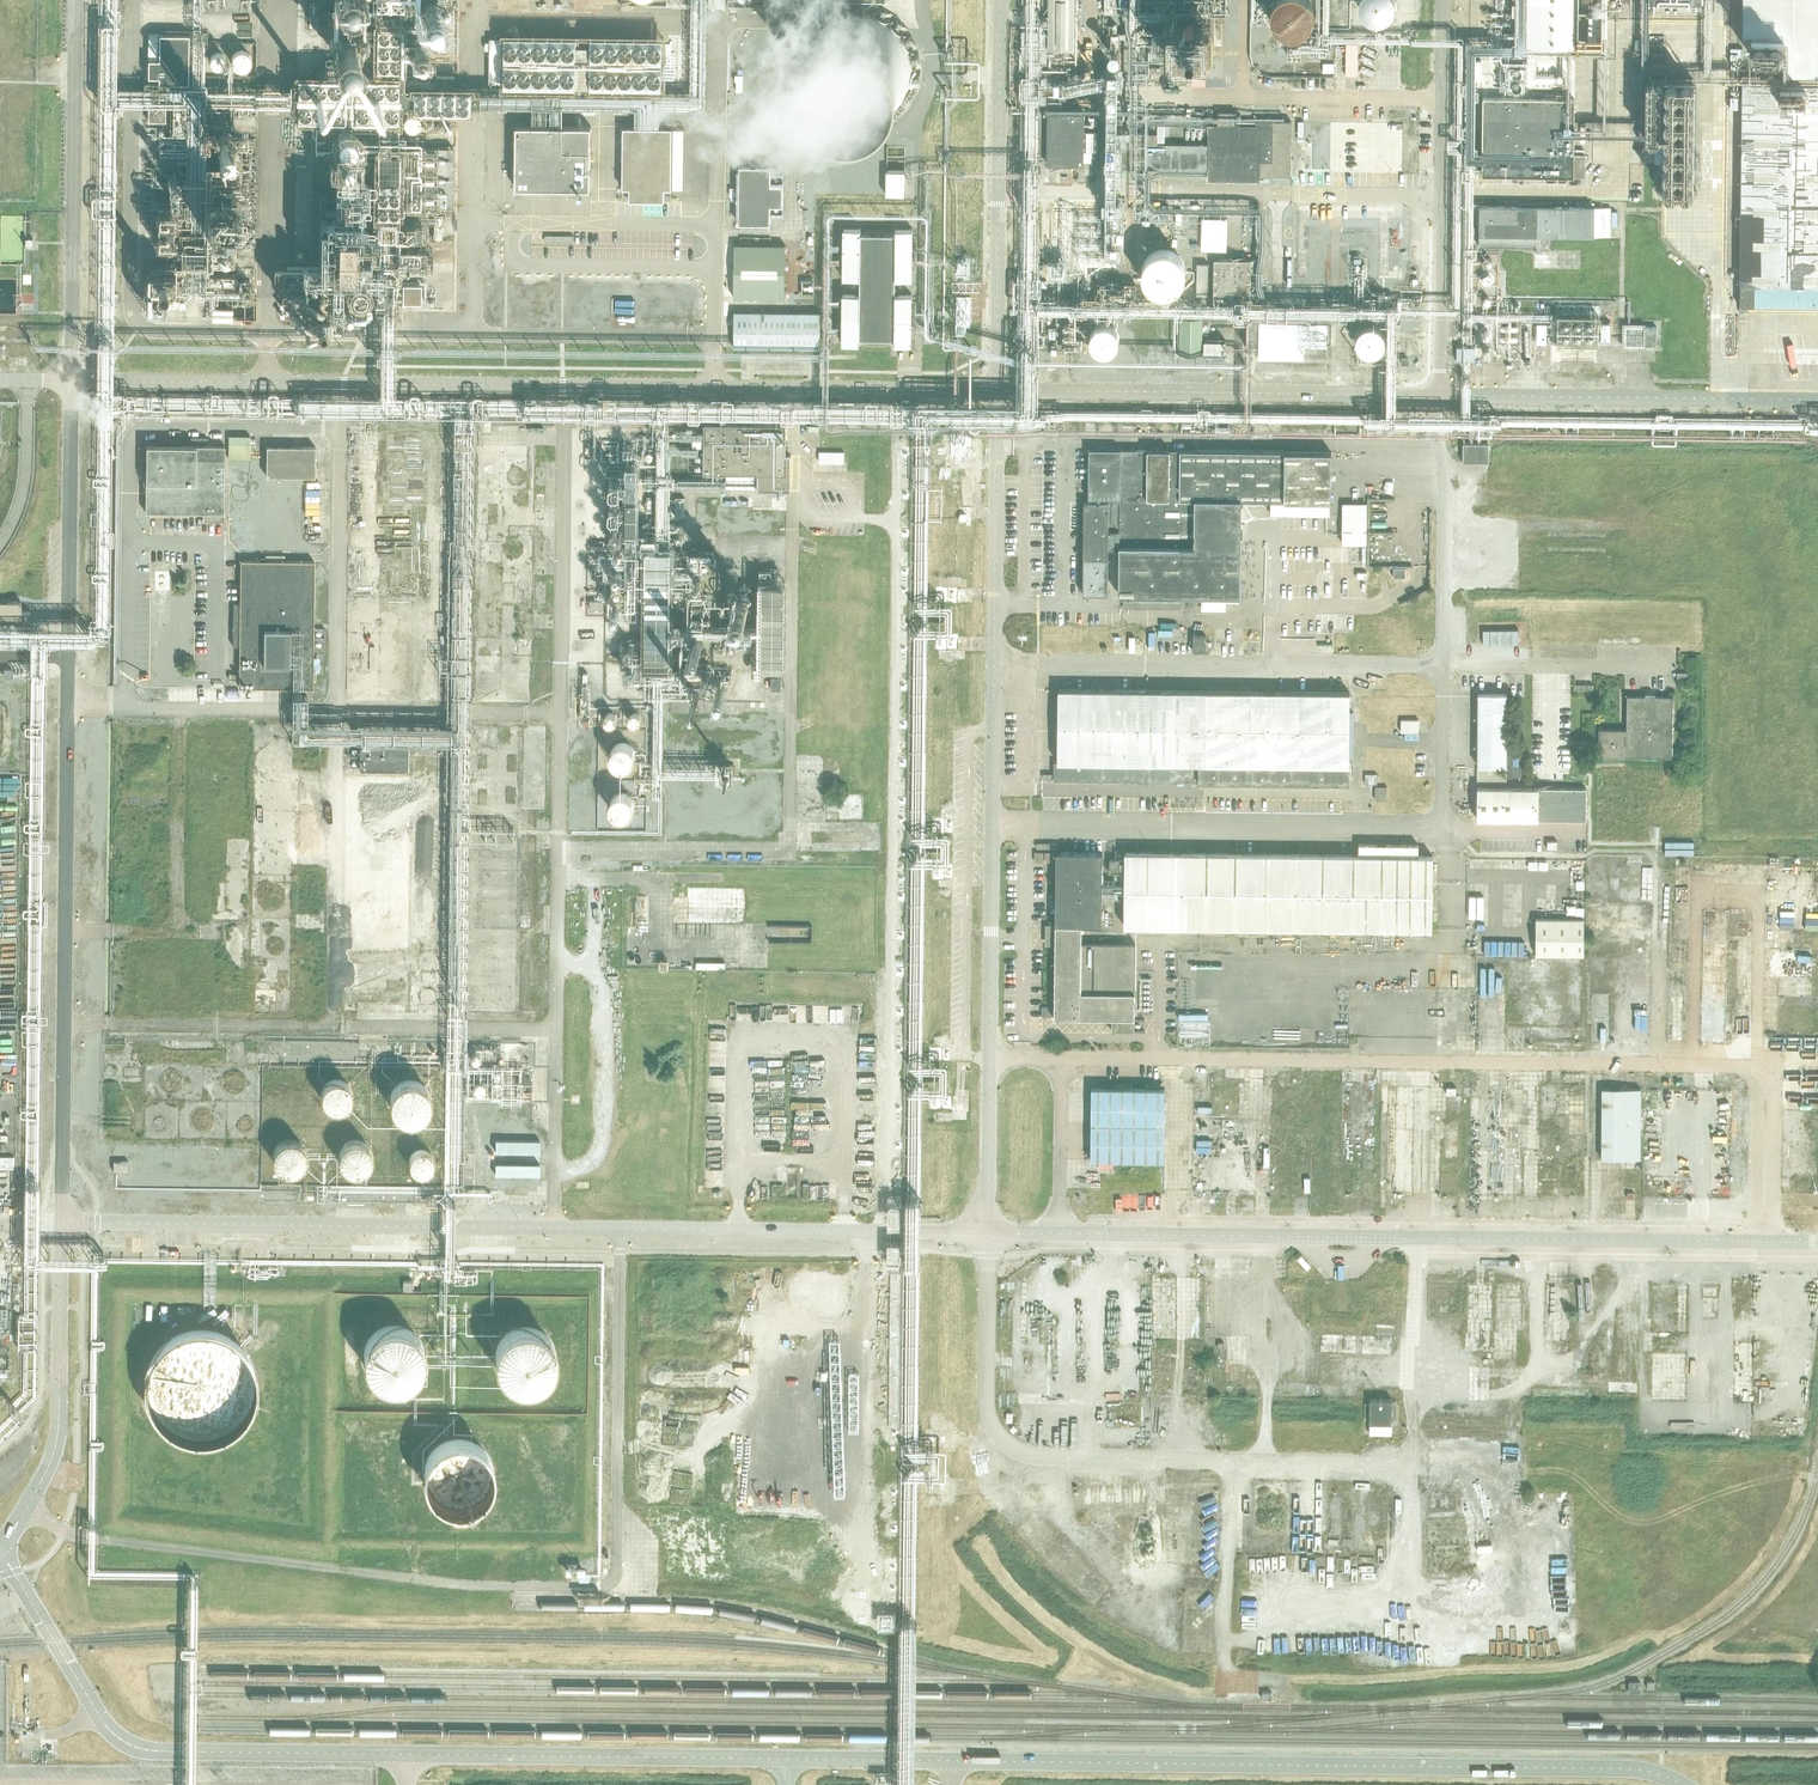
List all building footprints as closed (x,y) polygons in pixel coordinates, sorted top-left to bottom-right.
[(1052,46),(1077,47),(1079,0),(1054,0),(1052,46)] [(1312,16),(1312,11),(1310,7),(1308,3),(1306,0),(1273,0),(1270,2),(1268,7),(1267,11),(1266,15),(1266,20),(1268,24),(1270,29),(1273,32),(1276,35),(1279,37),(1284,39),(1289,39),(1292,39),(1297,38),(1301,36),(1305,33),(1308,29),(1310,25),(1312,21),(1312,16)] [(1578,44),(1579,0),(1527,0),(1526,43),(1578,44)] [(1612,12),(1614,0),(1601,0),(1600,4),(1596,4),(1595,9),(1612,12)] [(1743,35),(1751,35),(1750,55),(1766,55),(1765,58),(1783,58),(1782,83),(1742,83),(1740,217),(1735,217),(1735,224),(1740,224),(1739,310),(1746,310),(1746,305),(1817,306),(1817,0),(1743,0),(1743,35)] [(916,73),(917,67),(916,61),(916,56),(915,50),(913,44),(910,38),(907,32),(903,28),(900,24),(894,18),(891,16),(886,13),(881,10),(876,8),(869,6),(864,4),(856,4),(848,4),(842,5),(834,7),(830,8),(826,10),(819,14),(813,18),(810,21),(805,26),(802,31),(799,35),(796,41),(794,47),(792,54),(791,60),(791,66),(791,72),(792,79),(793,84),(795,90),(797,95),(800,100),(805,107),(808,111),(813,115),(817,119),(823,122),(828,124),(832,126),(839,128),(847,130),(851,130),(859,130),(865,129),(875,126),(881,124),(886,121),(892,117),(897,112),(902,107),(905,103),(909,97),(912,90),(914,85),(916,79),(916,73)] [(1119,33),(1119,47),(1132,47),(1132,33),(1119,33)] [(188,83),(189,34),(159,34),(158,59),(148,59),(147,77),(158,77),(158,83),(188,83)] [(661,39),(497,35),(496,88),(660,92),(661,39)] [(680,38),(679,56),(688,57),(689,39),(680,38)] [(1349,39),(1349,73),(1363,73),(1363,39),(1349,39)] [(356,57),(357,53),(356,49),(354,45),(352,43),(350,42),(346,41),(343,41),(341,42),(337,44),(335,46),(334,48),(333,50),(333,52),(334,56),(335,59),(336,60),(338,62),(340,63),(344,64),(346,64),(349,64),(353,61),(355,59),(356,57)] [(233,67),(235,68),(237,69),(239,69),(241,70),(243,69),(244,69),(246,68),(248,66),(248,65),(249,63),(250,61),(250,59),(250,57),(249,56),(248,54),(247,53),(245,52),(244,51),(243,50),(241,50),(239,50),(237,51),(235,52),(234,53),(232,54),(231,55),(231,58),(230,60),(231,62),(231,64),(232,66),(233,67)] [(214,66),(215,66),(217,67),(218,67),(220,67),(221,66),(223,66),(224,65),(225,63),(225,62),(225,60),(225,59),(225,57),(224,56),(223,54),(222,54),(221,53),(220,52),(218,52),(217,52),(215,53),(214,53),(213,54),(212,55),(211,56),(211,58),(211,59),(211,60),(211,62),(211,63),(212,64),(213,65),(214,66)] [(1337,72),(1338,60),(1325,60),(1325,71),(1337,72)] [(425,95),(438,95),(437,80),(425,80),(425,95)] [(1482,175),(1585,177),(1585,154),(1573,154),(1574,99),(1483,98),(1482,175)] [(1062,101),(1048,100),(1047,133),(1047,163),(1084,164),(1084,161),(1098,162),(1098,112),(1062,111),(1062,101)] [(1579,106),(1579,119),(1594,119),(1594,109),(1600,109),(1600,105),(1579,106)] [(1157,134),(1122,134),(1122,168),(1208,169),(1208,179),(1259,180),(1259,179),(1263,179),(1264,175),(1290,176),(1291,121),(1236,120),(1237,112),(1218,112),(1217,126),(1209,125),(1208,145),(1157,144),(1157,134)] [(516,188),(590,189),(591,126),(516,125),(516,188)] [(671,189),(672,128),(623,127),(622,188),(629,188),(629,200),(664,201),(664,189),(671,189)] [(441,158),(440,149),(432,150),(433,159),(441,158)] [(442,191),(442,168),(428,168),(428,157),(420,158),(421,191),(442,191)] [(911,194),(911,164),(891,164),(891,194),(911,194)] [(771,181),(771,169),(740,169),(739,226),(770,226),(770,210),(782,211),(783,181),(771,181)] [(362,194),(360,240),(380,242),(382,196),(362,194)] [(1518,206),(1479,206),(1479,246),(1536,247),(1536,235),(1610,236),(1610,207),(1533,206),(1533,204),(1518,204),(1518,206)] [(397,216),(385,216),(385,231),(397,231),(397,216)] [(431,227),(410,230),(412,247),(433,244),(431,227)] [(860,279),(859,294),(843,293),(842,344),(860,344),(860,339),(894,339),(894,344),(911,345),(912,294),(895,294),(895,279),(912,279),(912,229),(895,229),(895,234),(861,233),(861,228),(843,228),(843,278),(860,279)] [(179,263),(191,250),(186,246),(174,258),(179,263)] [(1558,252),(1536,252),(1536,269),(1559,269),(1558,252)] [(396,270),(394,256),(382,258),(384,272),(396,270)] [(1187,286),(1187,281),(1187,277),(1186,273),(1183,269),(1180,265),(1177,263),(1174,261),(1170,259),(1166,259),(1162,259),(1157,260),(1153,262),(1149,264),(1146,268),(1144,271),(1143,276),(1142,281),(1142,285),(1143,289),(1146,293),(1149,297),(1152,300),(1155,301),(1159,303),(1163,304),(1167,304),(1172,303),(1176,301),(1180,298),(1183,294),(1185,291),(1187,286)] [(1249,314),(1250,271),(1260,272),(1260,260),(1214,259),(1213,313),(1249,314)] [(424,302),(424,281),(406,281),(406,302),(424,302)] [(374,316),(375,301),(361,300),(361,316),(374,316)] [(1564,308),(1564,335),(1608,336),(1608,308),(1564,308)] [(734,312),(734,348),(820,349),(821,313),(734,312)] [(1326,315),(1259,314),(1259,321),(1246,321),(1246,347),(1259,347),(1258,358),(1293,358),(1293,348),(1304,348),(1304,344),(1326,344),(1326,315)] [(1226,320),(1226,335),(1210,335),(1210,348),(1242,348),(1242,320),(1226,320)] [(1386,339),(1386,336),(1386,332),(1385,329),(1383,327),(1381,324),(1379,322),(1375,320),(1373,320),(1370,320),(1364,320),(1361,322),(1359,324),(1357,327),(1355,330),(1354,332),(1354,335),(1354,339),(1355,341),(1356,344),(1358,346),(1361,349),(1363,350),(1367,352),(1369,352),(1373,352),(1376,351),(1381,348),(1383,345),(1385,342),(1386,339)] [(1649,327),(1631,326),(1630,339),(1649,340),(1649,327)] [(1119,344),(1119,341),(1118,336),(1117,334),(1115,332),(1112,329),(1111,328),(1106,327),(1100,328),(1097,329),(1095,331),(1094,333),(1092,335),(1091,338),(1091,341),(1092,346),(1093,348),(1095,350),(1097,352),(1099,354),(1104,355),(1107,355),(1110,354),(1114,352),(1116,349),(1118,347),(1119,344)] [(1207,338),(1185,337),(1184,346),(1206,347),(1207,338)] [(1479,342),(1461,341),(1460,357),(1478,358),(1479,342)] [(1204,407),(1114,406),(1114,425),(1159,426),(1159,418),(1216,418),(1217,402),(1204,402),(1204,407)] [(786,425),(704,424),(704,474),(740,474),(740,479),(744,479),(744,474),(758,474),(758,490),(790,490),(791,455),(786,455),(786,425)] [(254,432),(233,431),(232,454),(254,455),(254,432)] [(1494,456),(1495,436),(1467,436),(1467,456),(1494,456)] [(850,457),(850,445),(825,444),(824,456),(850,457)] [(224,445),(146,445),(145,512),(203,513),(202,521),(224,521),(224,512),(224,445)] [(266,476),(315,476),(315,447),(266,446),(266,476)] [(1239,596),(1240,596),(1240,500),(1271,500),(1271,514),(1329,515),(1329,501),(1331,501),(1331,452),(1160,450),(1160,446),(1154,446),(1154,450),(1089,449),(1088,498),(1109,498),(1109,503),(1084,503),(1083,594),(1108,594),(1109,548),(1119,549),(1119,594),(1202,595),(1202,596),(1197,596),(1197,601),(1202,601),(1202,609),(1225,609),(1225,601),(1239,601),(1239,596)] [(514,461),(512,484),(525,485),(526,462),(514,461)] [(319,468),(319,476),(330,476),(330,468),(319,468)] [(1367,505),(1342,504),(1342,543),(1367,543),(1367,505)] [(659,522),(657,576),(683,577),(685,532),(670,531),(670,522),(659,522)] [(357,540),(361,540),(360,588),(382,589),(384,531),(357,530),(357,540)] [(387,552),(399,556),(405,541),(392,537),(387,552)] [(260,560),(240,560),(240,603),(233,603),(233,646),(240,646),(239,687),(252,687),(252,699),(284,699),(284,687),(313,687),(314,607),(314,561),(265,560),(265,557),(260,557),(260,560)] [(655,577),(654,642),(681,643),(682,577),(655,577)] [(170,595),(183,596),(184,587),(170,586),(170,595)] [(591,598),(590,612),(602,612),(603,599),(591,598)] [(1198,637),(1198,647),(1210,648),(1210,637),(1198,637)] [(655,662),(678,662),(678,652),(655,653),(655,662)] [(643,656),(628,655),(627,675),(642,676),(643,656)] [(1054,780),(1177,781),(1177,784),(1183,784),(1183,781),(1349,783),(1349,712),(1350,692),(1059,689),(1058,762),(1054,762),(1054,780)] [(1478,693),(1477,766),(1506,766),(1507,694),(1478,693)] [(1626,696),(1626,729),(1598,729),(1598,757),(1672,757),(1673,696),(1626,696)] [(607,723),(621,714),(618,708),(604,717),(607,723)] [(638,727),(646,713),(638,709),(630,723),(638,727)] [(1406,714),(1406,729),(1424,729),(1424,714),(1406,714)] [(613,736),(616,765),(642,762),(640,734),(613,736)] [(359,746),(359,769),(407,770),(407,747),(359,746)] [(519,775),(520,762),(506,761),(505,774),(519,775)] [(1010,763),(1009,771),(1025,772),(1025,764),(1010,763)] [(1381,779),(1382,768),(1371,767),(1370,778),(1381,779)] [(1506,768),(1482,768),(1482,778),(1494,778),(1494,775),(1506,775),(1506,768)] [(628,822),(649,787),(628,775),(608,810),(628,822)] [(348,806),(354,806),(355,788),(363,788),(363,791),(371,792),(371,779),(349,778),(348,806)] [(372,785),(386,788),(387,781),(374,778),(372,785)] [(1586,788),(1477,787),(1477,819),(1586,821),(1586,788)] [(867,817),(868,797),(833,795),(831,815),(867,817)] [(236,807),(234,823),(243,824),(244,815),(249,816),(249,809),(236,807)] [(155,825),(154,840),(164,840),(164,825),(155,825)] [(1697,837),(1670,835),(1670,843),(1697,845),(1697,837)] [(1547,848),(1557,849),(1557,841),(1547,840),(1547,848)] [(1124,882),(1125,884),(1102,884),(1103,852),(1056,852),(1055,924),(1045,924),(1045,944),(1055,944),(1054,1006),(1042,1006),(1042,1016),(1054,1016),(1054,1017),(1112,1017),(1112,1031),(1145,1031),(1145,1019),(1134,1019),(1135,943),(1082,942),(1082,925),(1102,925),(1102,889),(1124,890),(1124,926),(1183,927),(1183,932),(1200,932),(1200,927),(1296,928),(1296,933),(1358,933),(1358,929),(1432,930),(1432,922),(1438,922),(1438,912),(1432,912),(1433,856),(1418,856),(1418,844),(1358,844),(1358,855),(1125,852),(1125,859),(1110,858),(1109,871),(1125,871),(1124,875),(1114,875),(1114,882),(1124,882)] [(1609,884),(1610,875),(1594,874),(1593,883),(1609,884)] [(752,921),(753,882),(693,880),(693,883),(679,882),(678,919),(752,921)] [(1646,933),(1648,899),(1600,897),(1599,924),(1633,926),(1633,933),(1646,933)] [(1735,903),(1710,902),(1707,1040),(1731,1041),(1732,999),(1739,999),(1740,984),(1733,984),(1735,903)] [(520,929),(530,929),(531,916),(521,915),(520,929)] [(1535,919),(1535,955),(1583,955),(1583,919),(1535,919)] [(449,924),(446,933),(459,938),(462,928),(449,924)] [(1812,939),(1812,931),(1798,930),(1798,938),(1812,939)] [(1611,932),(1595,932),(1596,979),(1614,978),(1614,958),(1611,958),(1611,932)] [(756,938),(749,937),(747,947),(746,955),(753,957),(756,938)] [(1511,1021),(1511,950),(1484,950),(1484,1021),(1511,1021)] [(700,956),(700,966),(730,966),(730,957),(700,956)] [(1330,989),(1331,976),(1310,975),(1309,988),(1330,989)] [(388,979),(388,991),(405,991),(405,979),(388,979)] [(1444,984),(1443,1013),(1478,1014),(1479,986),(1444,984)] [(1613,1036),(1613,987),(1596,987),(1596,1036),(1613,1036)] [(1793,1004),(1792,1017),(1817,1018),(1817,1005),(1793,1004)] [(1586,1023),(1587,1006),(1572,1005),(1571,1022),(1586,1023)] [(183,1094),(192,1063),(173,1057),(163,1088),(183,1094)] [(525,1100),(526,1060),(496,1060),(495,1093),(505,1093),(505,1099),(525,1100)] [(785,1061),(771,1062),(772,1070),(785,1069),(785,1061)] [(250,1065),(229,1064),(228,1092),(249,1093),(250,1065)] [(4,1087),(4,1081),(16,1082),(17,1076),(0,1075),(0,1087),(4,1087)] [(429,1103),(430,1098),(429,1094),(428,1090),(426,1085),(423,1082),(419,1079),(415,1077),(411,1076),(406,1076),(402,1077),(398,1078),(394,1081),(391,1083),(389,1086),(387,1090),(386,1094),(386,1098),(386,1103),(387,1106),(389,1110),(392,1114),(396,1117),(400,1119),(405,1120),(408,1120),(413,1119),(418,1118),(421,1116),(423,1114),(426,1110),(428,1106),(429,1103)] [(1589,1192),(1591,1078),(1544,1077),(1544,1127),(1560,1127),(1560,1121),(1572,1121),(1571,1157),(1544,1156),(1544,1192),(1589,1192)] [(1416,1079),(1394,1078),(1390,1187),(1412,1188),(1416,1079)] [(350,1100),(350,1096),(350,1093),(349,1089),(347,1086),(345,1084),(343,1082),(340,1081),(337,1080),(334,1079),(330,1079),(327,1080),(323,1082),(321,1084),(320,1086),(318,1089),(317,1092),(316,1096),(317,1099),(318,1102),(320,1106),(321,1108),(323,1110),(326,1111),(330,1113),(332,1113),(336,1113),(339,1112),(342,1110),(345,1108),(347,1106),(349,1102),(350,1100)] [(1671,1095),(1692,1096),(1693,1086),(1672,1085),(1671,1095)] [(1669,1094),(1669,1088),(1654,1086),(1653,1091),(1669,1094)] [(1164,1088),(1091,1087),(1090,1160),(1115,1160),(1164,1160),(1164,1088)] [(1640,1160),(1641,1089),(1602,1089),(1601,1160),(1640,1160)] [(1476,1090),(1473,1192),(1526,1194),(1528,1139),(1500,1139),(1502,1091),(1476,1090)] [(1665,1131),(1666,1112),(1651,1111),(1650,1131),(1665,1131)] [(1348,1118),(1345,1190),(1363,1190),(1364,1177),(1377,1178),(1379,1140),(1364,1139),(1365,1119),(1348,1118)] [(304,1161),(304,1158),(304,1155),(303,1152),(301,1149),(299,1146),(294,1143),(290,1142),(288,1141),(285,1142),(282,1142),(278,1144),(275,1146),(273,1149),(272,1151),(271,1154),(270,1158),(271,1162),(271,1164),(273,1168),(275,1170),(277,1172),(280,1174),(284,1175),(287,1175),(291,1175),(294,1174),(297,1172),(299,1170),(301,1168),(303,1164),(304,1161)] [(370,1163),(370,1159),(370,1157),(369,1153),(368,1151),(366,1147),(363,1145),(360,1144),(354,1142),(351,1143),(347,1144),(344,1145),(342,1147),(340,1150),(338,1152),(337,1155),(337,1159),(337,1162),(338,1165),(339,1168),(341,1171),(344,1173),(347,1175),(350,1176),(354,1176),(357,1176),(360,1175),(363,1173),(366,1171),(368,1168),(369,1165),(370,1163)] [(429,1166),(430,1164),(429,1160),(427,1156),(423,1153),(420,1152),(418,1152),(416,1152),(413,1153),(410,1155),(408,1157),(407,1159),(406,1161),(405,1164),(406,1168),(407,1171),(409,1172),(412,1175),(415,1176),(417,1176),(420,1176),(423,1175),(426,1173),(428,1171),(429,1169),(429,1166)] [(1419,1167),(1433,1168),(1433,1158),(1419,1157),(1419,1167)] [(1431,1183),(1432,1172),(1419,1170),(1418,1182),(1431,1183)] [(1686,1191),(1693,1192),(1694,1173),(1686,1172),(1686,1191)] [(1092,1174),(1092,1185),(1099,1185),(1100,1174),(1092,1174)] [(1629,1195),(1644,1195),(1644,1174),(1629,1174),(1629,1195)] [(1189,1201),(1190,1186),(1179,1186),(1178,1201),(1189,1201)] [(1311,1332),(1322,1332),(1323,1321),(1312,1320),(1311,1332)] [(1343,1341),(1342,1331),(1343,1331),(1343,1321),(1329,1321),(1329,1341),(1343,1341)] [(423,1360),(423,1354),(423,1348),(421,1343),(418,1337),(415,1333),(411,1329),(406,1326),(399,1323),(393,1322),(386,1323),(380,1324),(375,1326),(369,1331),(365,1335),(362,1340),(360,1346),(359,1353),(360,1360),(361,1366),(364,1372),(368,1376),(372,1380),(379,1384),(384,1385),(391,1386),(397,1386),(404,1384),(408,1381),(413,1378),(418,1372),(421,1367),(423,1360)] [(552,1362),(553,1356),(552,1349),(550,1344),(547,1338),(543,1333),(539,1329),(535,1327),(532,1325),(526,1324),(521,1323),(514,1324),(508,1325),(505,1327),(501,1329),(497,1333),(493,1338),(490,1344),(488,1349),(487,1355),(488,1361),(489,1367),(492,1372),(496,1378),(501,1382),(506,1386),(512,1388),(518,1389),(526,1388),(531,1387),(537,1384),(543,1380),(547,1374),(550,1368),(552,1362)] [(255,1389),(255,1383),(255,1377),(254,1372),(253,1367),(251,1362),(248,1356),(245,1351),(242,1347),(238,1342),(231,1336),(225,1333),(221,1330),(215,1328),(209,1327),(202,1326),(197,1325),(192,1326),(185,1327),(179,1328),(174,1330),(169,1333),(164,1336),(156,1342),(152,1347),(149,1351),(146,1356),(144,1362),(142,1367),(141,1372),(140,1382),(140,1388),(141,1394),(142,1399),(144,1405),(146,1410),(149,1416),(156,1424),(160,1428),(164,1431),(169,1434),(174,1436),(179,1438),(186,1440),(196,1441),(202,1441),(208,1440),(216,1438),(221,1436),(228,1432),(233,1429),(238,1425),(241,1421),(245,1416),(250,1407),(252,1401),(254,1395),(255,1389)] [(1373,1341),(1373,1327),(1350,1326),(1349,1339),(1373,1341)] [(1123,1341),(1138,1340),(1138,1327),(1123,1328),(1123,1341)] [(1378,1340),(1394,1342),(1396,1330),(1379,1328),(1378,1340)] [(1739,1328),(1739,1337),(1753,1337),(1753,1328),(1739,1328)] [(1671,1343),(1671,1332),(1657,1333),(1657,1344),(1671,1343)] [(1379,1354),(1398,1355),(1399,1346),(1380,1344),(1379,1354)] [(1655,1345),(1653,1399),(1692,1400),(1693,1346),(1655,1345)] [(1392,1399),(1370,1398),(1369,1433),(1392,1433),(1392,1399)] [(493,1479),(494,1471),(493,1464),(491,1456),(488,1450),(483,1445),(477,1440),(471,1436),(463,1434),(458,1434),(450,1434),(443,1436),(436,1440),(431,1444),(426,1450),(422,1456),(420,1463),(419,1470),(420,1478),(421,1484),(425,1491),(429,1497),(434,1500),(437,1503),(441,1505),(449,1508),(455,1508),(462,1508),(470,1506),(476,1503),(483,1498),(487,1492),(491,1486),(493,1479)] [(1510,1488),(1483,1488),(1483,1479),(1431,1478),(1430,1508),(1462,1509),(1462,1513),(1510,1513),(1510,1488)] [(1079,1484),(1079,1514),(1085,1514),(1085,1520),(1115,1521),(1115,1512),(1152,1513),(1153,1486),(1079,1484)] [(1224,1548),(1224,1484),(1206,1484),(1206,1548),(1224,1548)] [(1335,1485),(1335,1505),(1348,1505),(1348,1485),(1335,1485)] [(1348,1517),(1331,1517),(1332,1531),(1349,1531),(1348,1517)] [(1433,1520),(1433,1539),(1482,1539),(1482,1520),(1433,1520)] [(1566,1524),(1565,1533),(1580,1534),(1581,1525),(1566,1524)] [(1251,1539),(1251,1529),(1242,1530),(1243,1550),(1258,1550),(1258,1539),(1251,1539)] [(1293,1533),(1292,1550),(1310,1550),(1311,1533),(1293,1533)] [(1313,1550),(1326,1550),(1326,1534),(1312,1534),(1313,1550)] [(1153,1585),(1152,1535),(1135,1535),(1135,1585),(1153,1585)] [(1483,1546),(1434,1546),(1434,1569),(1472,1569),(1472,1557),(1483,1557),(1483,1546)] [(1513,1551),(1514,1563),(1521,1562),(1520,1550),(1513,1551)] [(1491,1567),(1509,1567),(1509,1551),(1490,1551),(1491,1567)] [(1567,1615),(1567,1623),(1582,1624),(1582,1615),(1567,1615)] [(1640,1692),(1640,1681),(1629,1681),(1629,1692),(1640,1692)]
